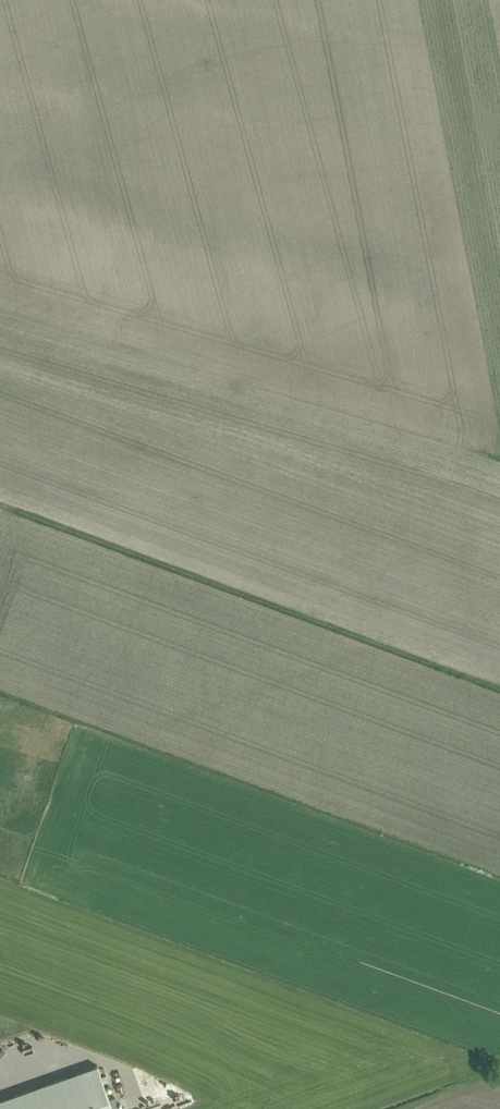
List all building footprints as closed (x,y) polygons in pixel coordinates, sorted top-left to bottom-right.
[(98,1065),(0,1099),(0,1108),(113,1108),(98,1065)]
